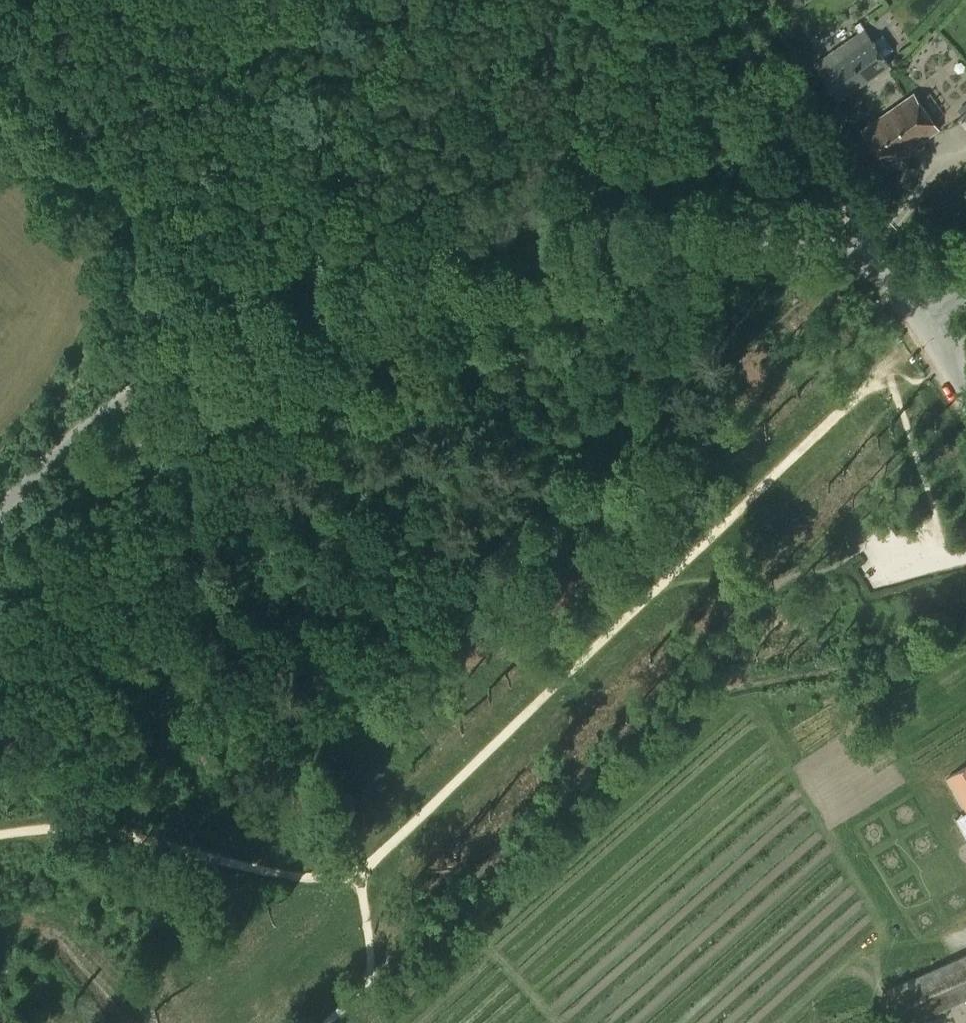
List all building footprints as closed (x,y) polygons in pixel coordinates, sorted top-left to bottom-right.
[(894,49),(883,33),(873,41),(868,34),(818,69),(839,99),(889,64),(883,56),(894,49)] [(805,79),(813,73),(794,47),(786,53),(805,79)] [(886,165),(938,127),(913,92),(861,130),(886,165)] [(947,776),(931,785),(965,847),(965,765),(947,776)] [(965,996),(965,951),(887,987),(904,1022),(906,1022),(965,996)]
